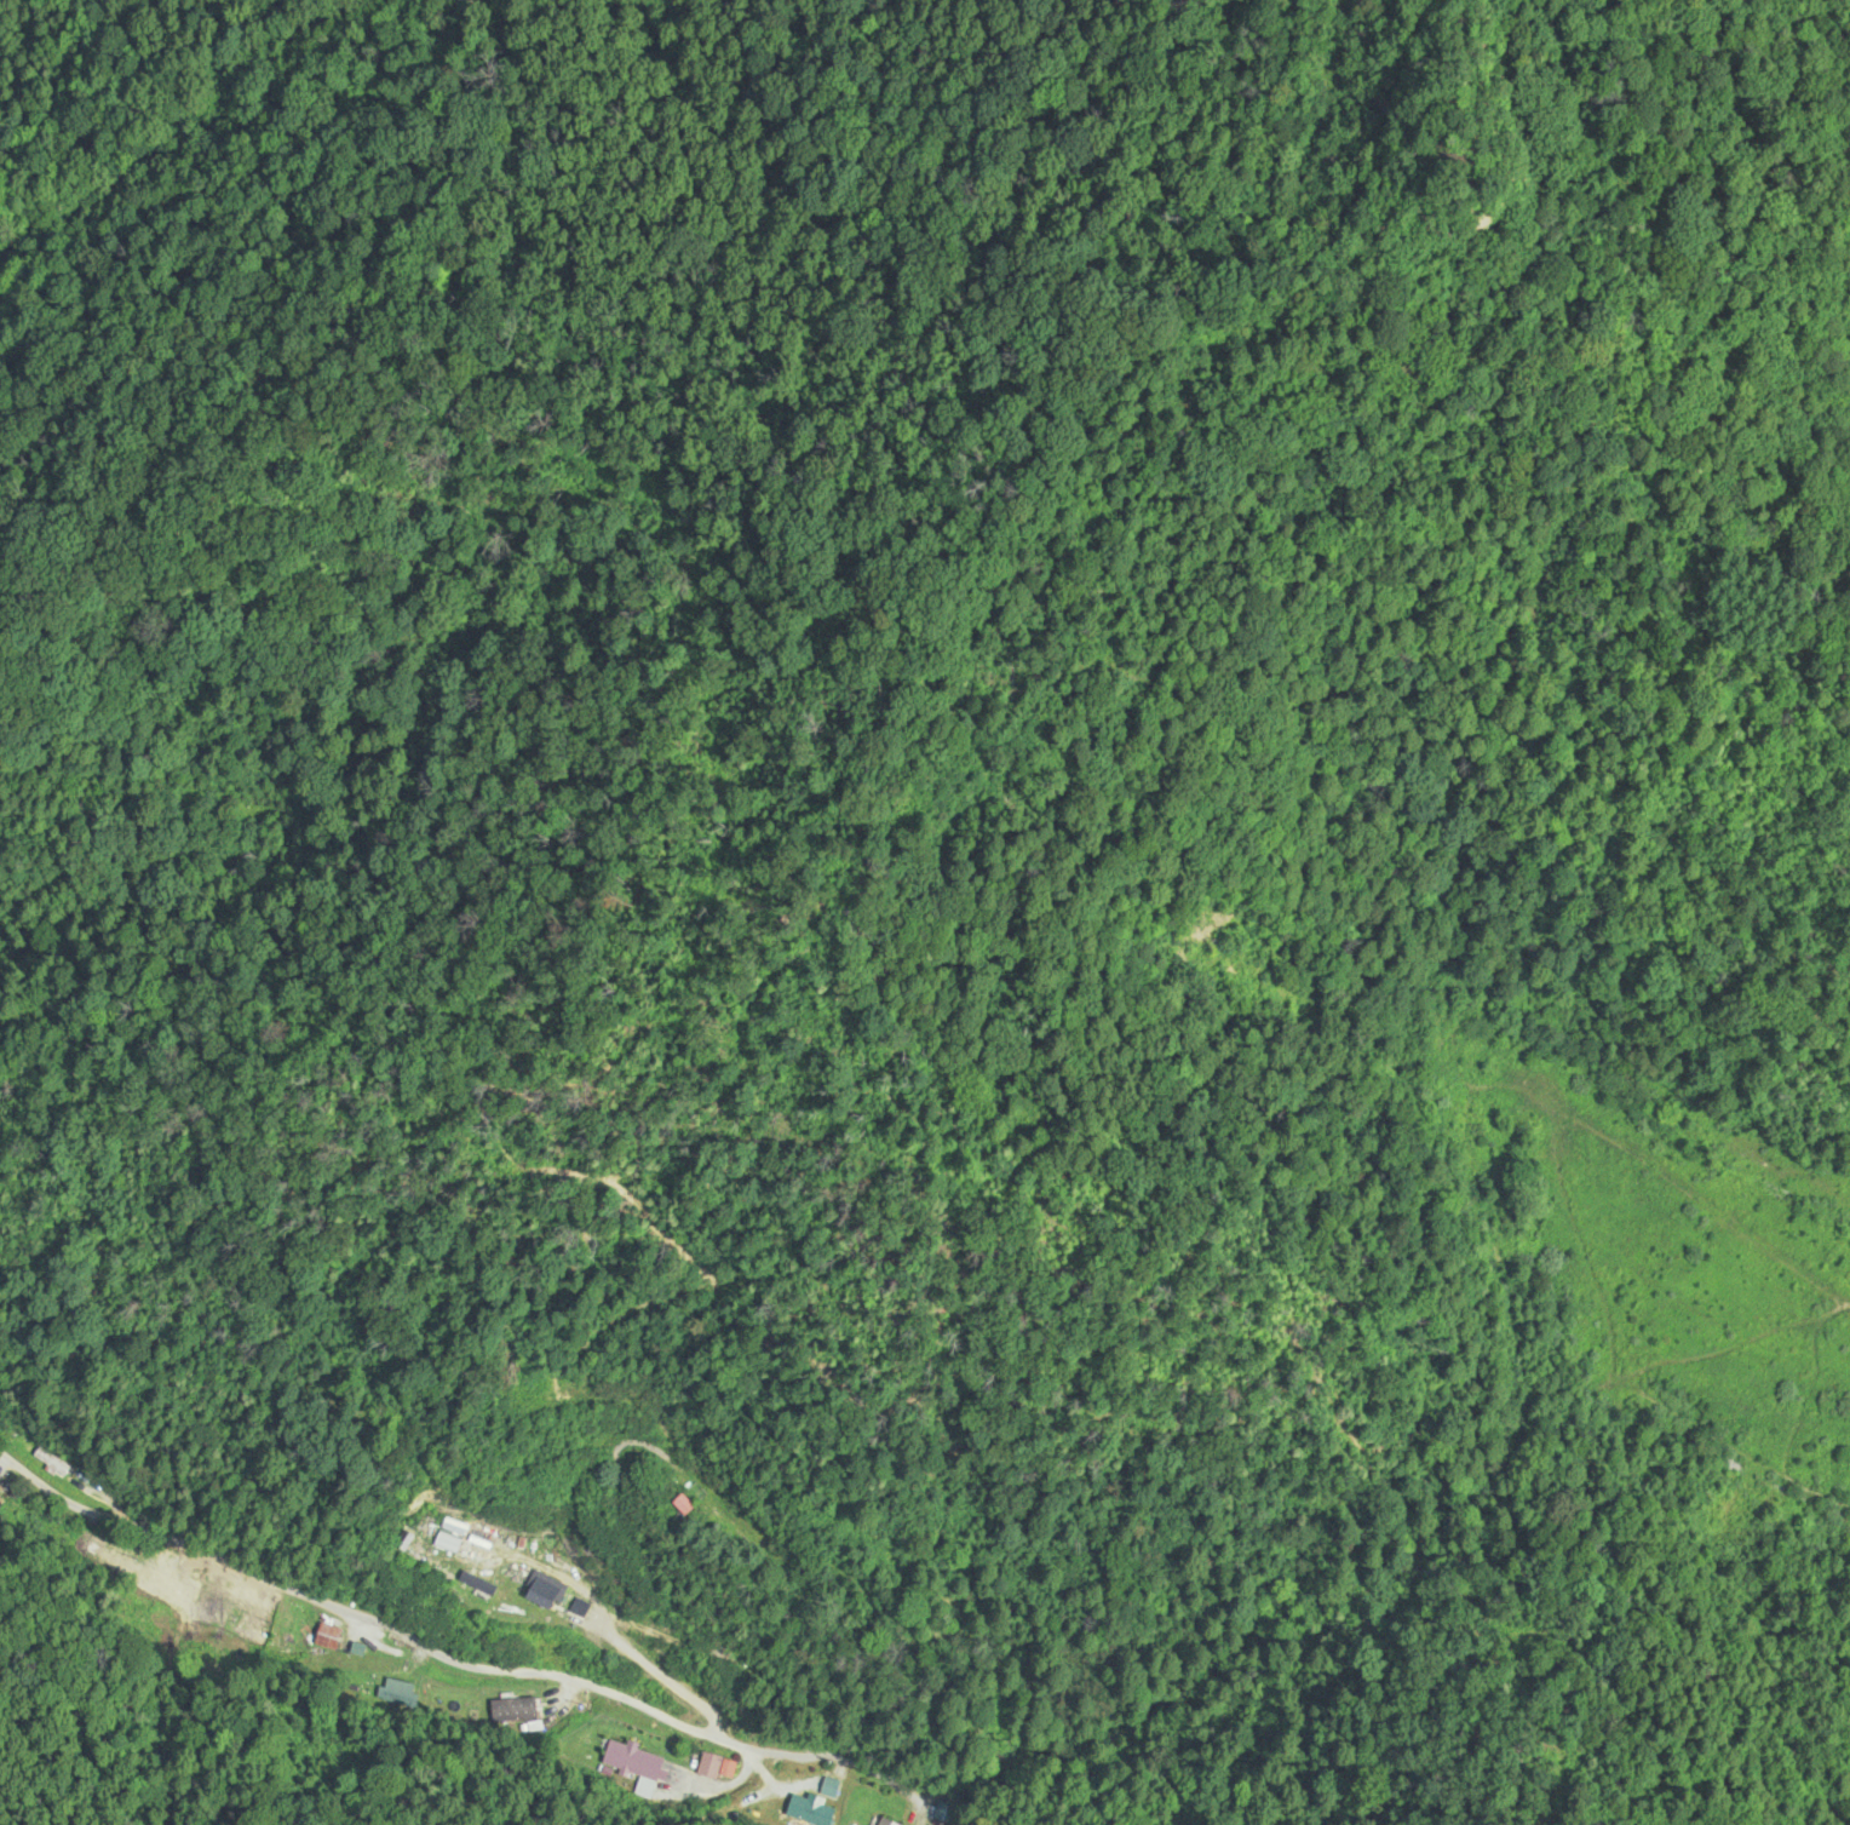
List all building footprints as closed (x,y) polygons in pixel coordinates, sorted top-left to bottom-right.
[(111,1573),(121,1553),(100,1542),(89,1561),(111,1573)] [(526,1594),(559,1611),(572,1587),(539,1570),(526,1594)] [(345,1622),(324,1615),(314,1646),(335,1653),(345,1622)] [(489,1700),(489,1722),(537,1722),(537,1700),(489,1700)] [(665,1756),(611,1739),(603,1765),(657,1782),(665,1756)] [(731,1782),(736,1762),(704,1754),(699,1773),(731,1782)] [(791,1794),(783,1816),(808,1824),(829,1824),(835,1809),(791,1794)]
